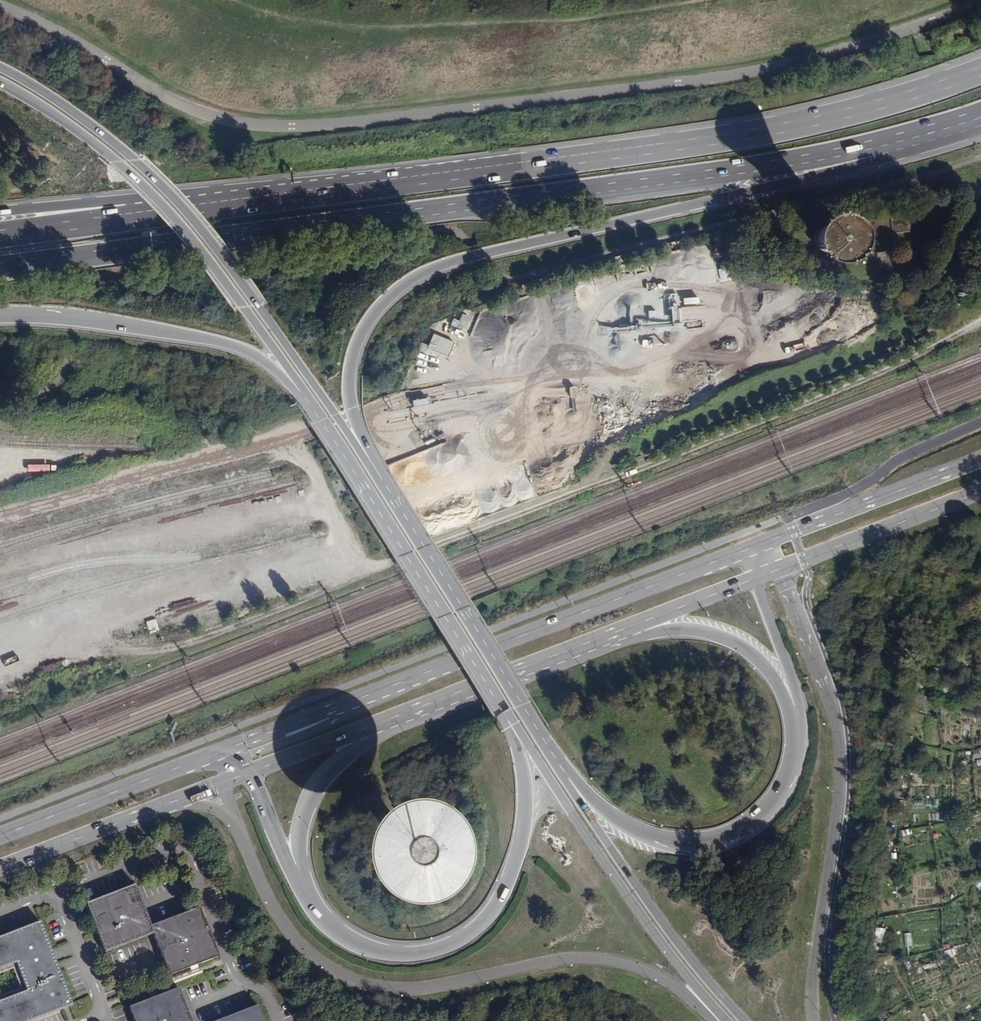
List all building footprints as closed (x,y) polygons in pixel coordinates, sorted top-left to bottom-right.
[(905,221),(861,226),(862,238),(906,234),(905,221)] [(842,232),(837,227),(837,226),(831,224),(823,224),(817,226),(813,230),(810,235),(810,242),(811,246),(813,251),(816,254),(823,257),(830,257),(837,255),(841,250),(843,245),(844,238),(842,232)] [(891,254),(883,255),(881,253),(877,248),(871,245),(867,244),(862,244),(858,245),(854,247),(849,252),(847,255),(846,260),(846,267),(849,275),(854,279),(860,282),(864,283),(869,282),(873,281),(877,279),(881,274),(883,270),(892,269),(891,254)] [(460,330),(466,317),(460,315),(458,321),(452,319),(450,326),(460,330)] [(426,348),(448,357),(454,342),(432,334),(426,348)] [(723,339),(723,351),(739,351),(740,340),(723,339)] [(145,622),(149,633),(158,631),(155,619),(145,622)] [(424,804),(402,802),(394,805),(383,808),(381,809),(363,828),(357,841),(356,859),(362,880),(373,893),(395,904),(411,906),(429,901),(447,888),(457,872),(460,851),(456,832),(445,817),(424,804)] [(104,953),(146,937),(150,926),(134,886),(85,905),(104,953)] [(198,908),(157,924),(154,934),(152,935),(169,975),(188,967),(196,964),(217,956),(198,908)] [(63,1009),(61,1005),(62,1003),(64,1001),(70,998),(42,924),(40,922),(0,937),(0,1020),(33,1020),(63,1009)] [(152,935),(154,934),(157,924),(150,926),(146,937),(152,935)] [(156,990),(158,991),(202,974),(200,967),(198,968),(196,964),(188,967),(190,971),(151,987),(152,987),(156,990)] [(154,992),(158,991),(156,990),(152,987),(151,987),(145,989),(144,989),(147,995),(148,995),(150,1000),(155,997),(154,992)] [(178,989),(155,997),(150,1000),(129,1008),(134,1020),(191,1020),(178,989)] [(72,1006),(70,998),(64,1001),(62,1003),(61,1005),(63,1009),(72,1006)] [(258,1006),(222,1020),(264,1020),(258,1006)]
